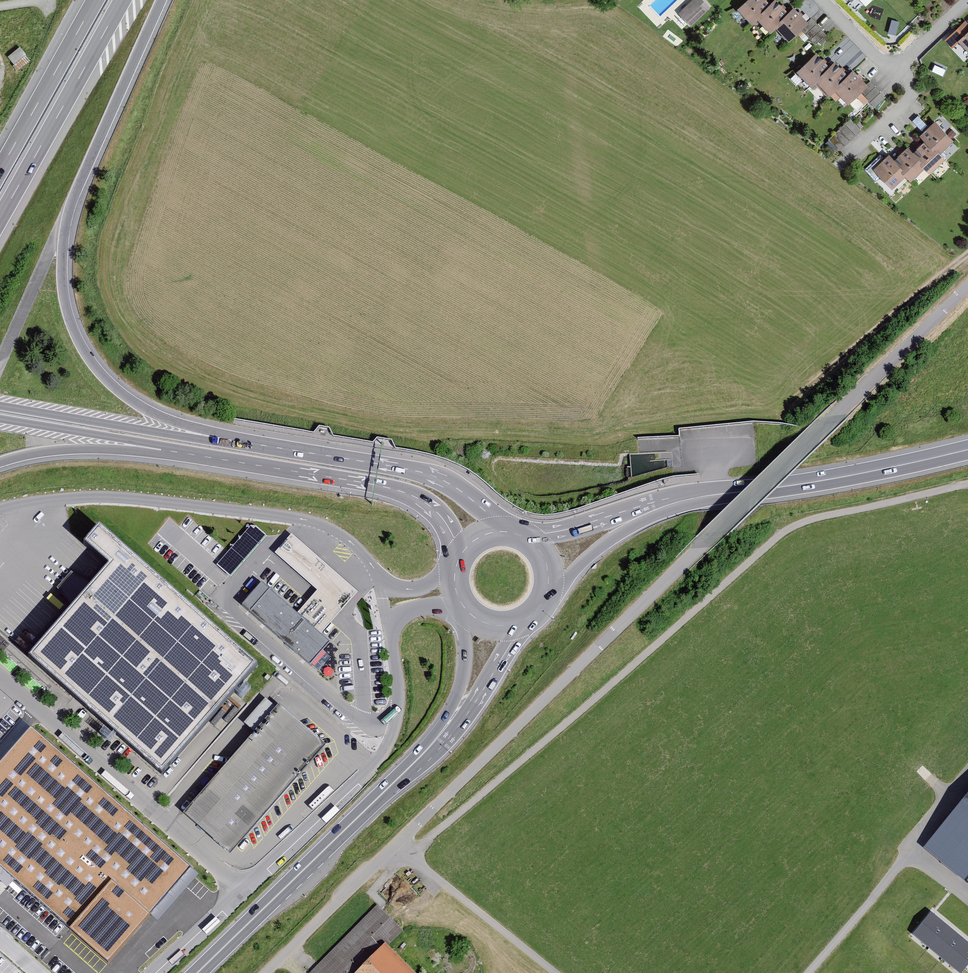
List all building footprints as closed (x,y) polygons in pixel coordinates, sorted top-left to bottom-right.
[(698,0),(689,0),(676,14),(691,28),(708,10),(698,0)] [(762,0),(747,0),(736,11),(751,26),(756,21),(770,35),(775,30),(789,44),(801,32),(808,39),(819,28),(810,19),(807,23),(792,8),(787,13),(774,1),(768,6),(762,0)] [(964,22),(944,41),(952,50),(959,44),(967,54),(967,26),(964,22)] [(26,64),(16,51),(6,58),(17,71),(26,64)] [(828,70),(814,56),(795,75),(810,90),(815,85),(829,98),(834,93),(848,107),(860,95),(868,102),(879,91),(869,82),(866,86),(851,71),(846,77),(833,64),(828,70)] [(942,132),(934,122),(918,136),(924,143),(912,154),(907,148),(893,161),(888,155),(872,170),(890,190),(904,178),(909,183),(923,169),(928,174),(944,159),(939,154),(952,141),(949,138),(953,134),(947,127),(942,132)] [(857,134),(848,123),(827,141),(836,152),(857,134)] [(255,522),(218,562),(232,574),(268,534),(255,522)] [(258,665),(99,525),(83,543),(109,565),(27,657),(161,774),(258,665)] [(311,595),(297,611),(321,632),(336,615),(358,590),(351,584),(292,532),(275,551),(317,589),(311,595)] [(330,641),(321,632),(297,611),(262,580),(242,603),(310,663),(330,641)] [(229,856),(326,747),(278,705),(182,815),(229,856)] [(190,865),(30,726),(0,760),(0,865),(108,959),(190,865)] [(932,843),(967,871),(967,798),(932,843)] [(386,946),(400,932),(376,907),(310,972),(414,972),(386,946)] [(912,936),(958,972),(960,972),(967,963),(967,942),(931,912),(912,936)]
